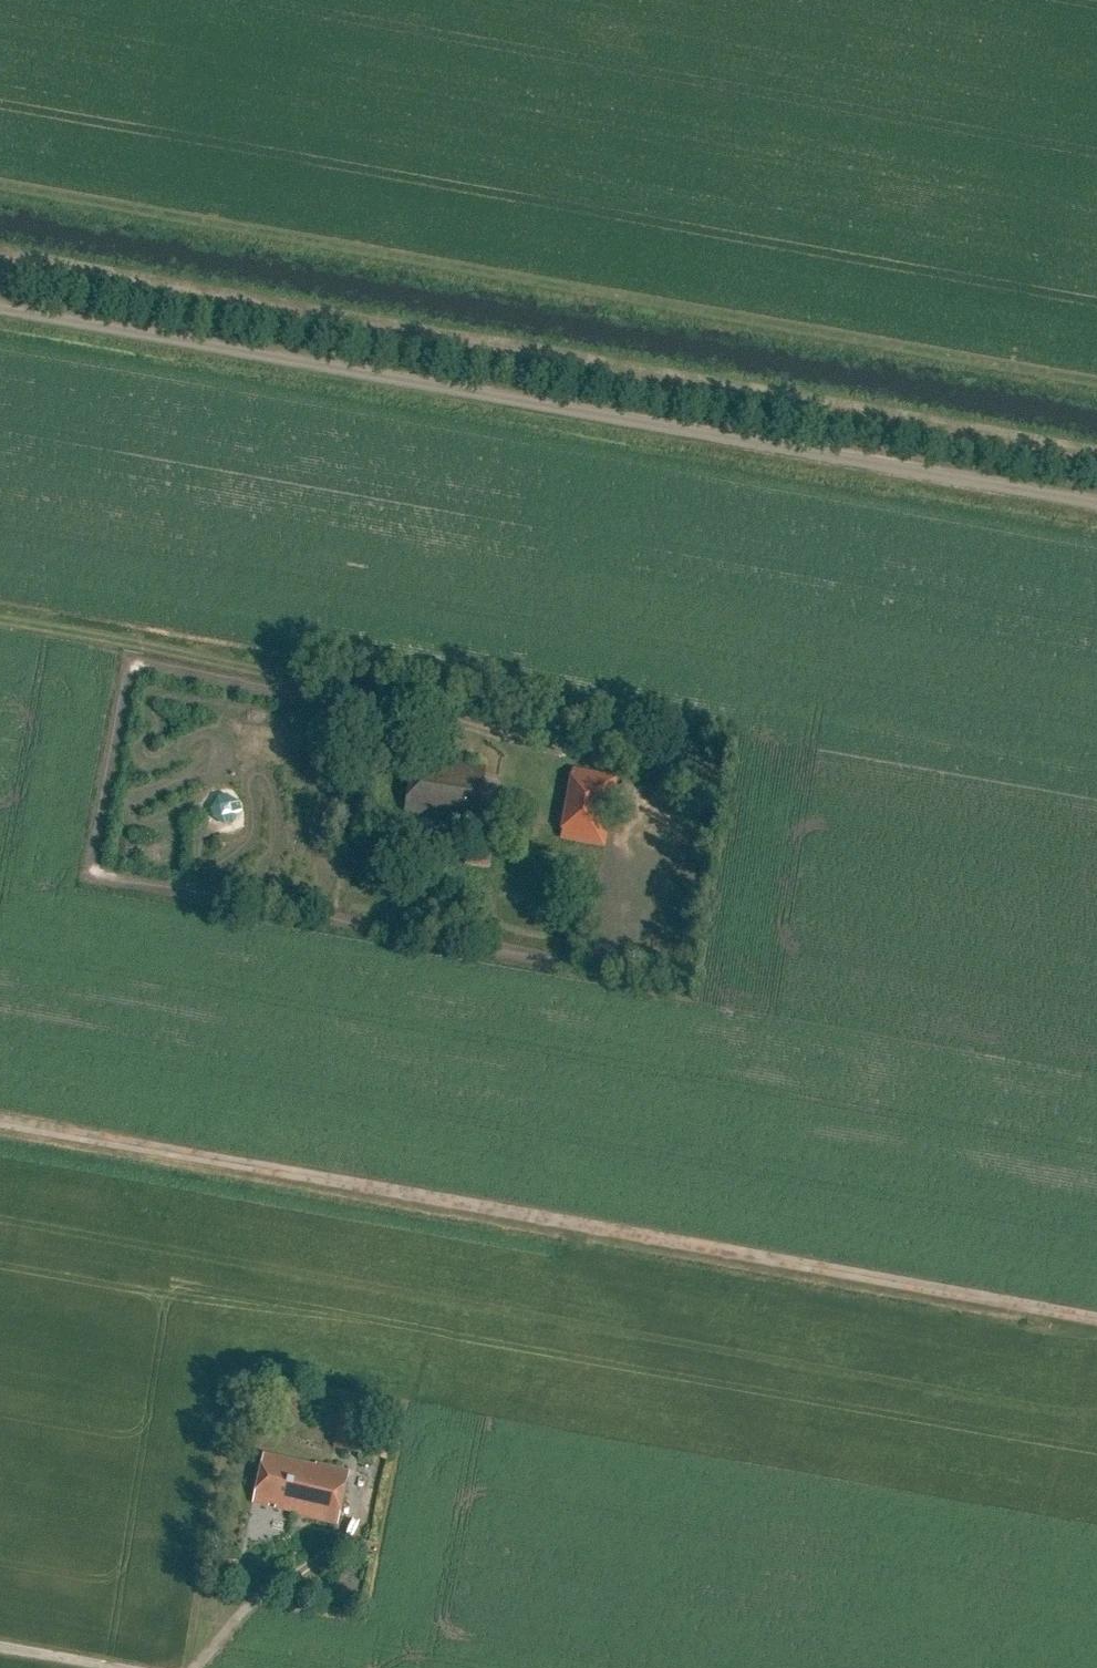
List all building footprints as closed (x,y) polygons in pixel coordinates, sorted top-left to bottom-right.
[(486,763),(415,751),(405,812),(416,814),(414,825),(433,828),(434,821),(475,829),(486,763)] [(563,825),(560,838),(604,846),(614,793),(614,794),(618,776),(571,767),(561,825),(563,825)] [(492,853),(470,849),(468,864),(489,868),(492,853)] [(336,1521),(349,1468),(318,1461),(317,1464),(265,1451),(253,1501),(336,1521)]
